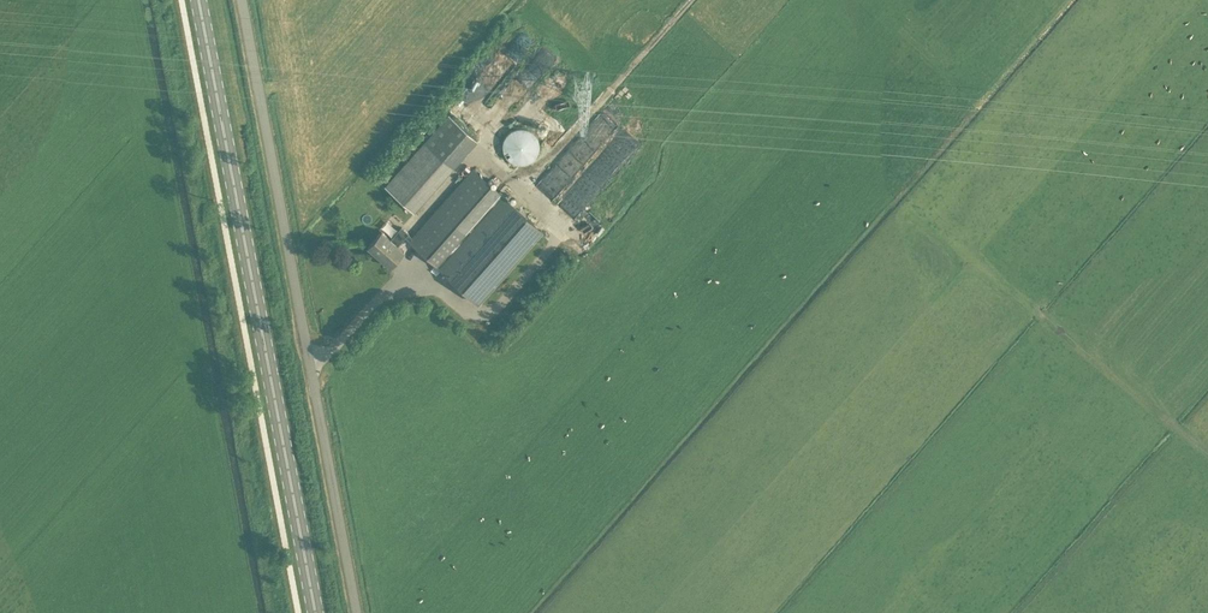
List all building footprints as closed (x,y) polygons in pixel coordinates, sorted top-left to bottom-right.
[(449,114),(425,141),(385,186),(414,212),(478,140),(449,114)] [(584,139),(591,149),(598,145),(587,128),(573,137),(577,144),(584,139)] [(586,176),(593,184),(625,159),(613,144),(585,166),(591,173),(586,176)] [(525,167),(528,178),(534,176),(531,165),(525,167)] [(542,230),(508,200),(473,169),(413,237),(409,234),(409,233),(402,227),(391,239),(382,231),(368,247),(390,267),(404,251),(398,246),(406,237),(410,241),(409,241),(454,280),(478,302),(542,230)] [(574,233),(585,245),(592,238),(581,226),(574,233)]
